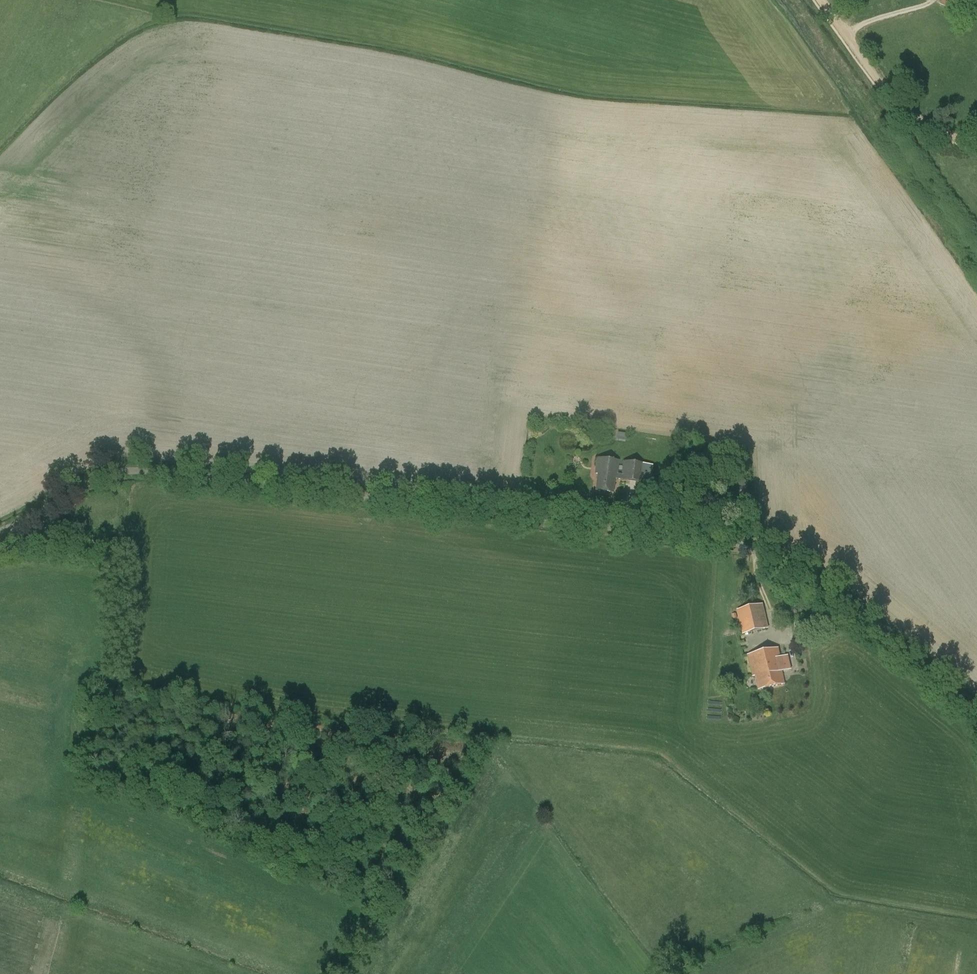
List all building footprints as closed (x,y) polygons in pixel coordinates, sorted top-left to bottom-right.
[(955,13),(962,0),(943,0),(940,5),(955,13)] [(622,474),(617,474),(619,461),(597,458),(595,474),(598,474),(596,491),(613,493),(614,479),(622,479),(622,480),(651,483),(653,465),(623,461),(622,474)] [(763,604),(737,610),(742,634),(769,628),(763,604)] [(756,678),(782,671),(791,669),(788,656),(781,657),(778,648),(748,655),(753,677),(755,676),(756,678)] [(782,671),(756,678),(759,690),(785,684),(782,671)]
